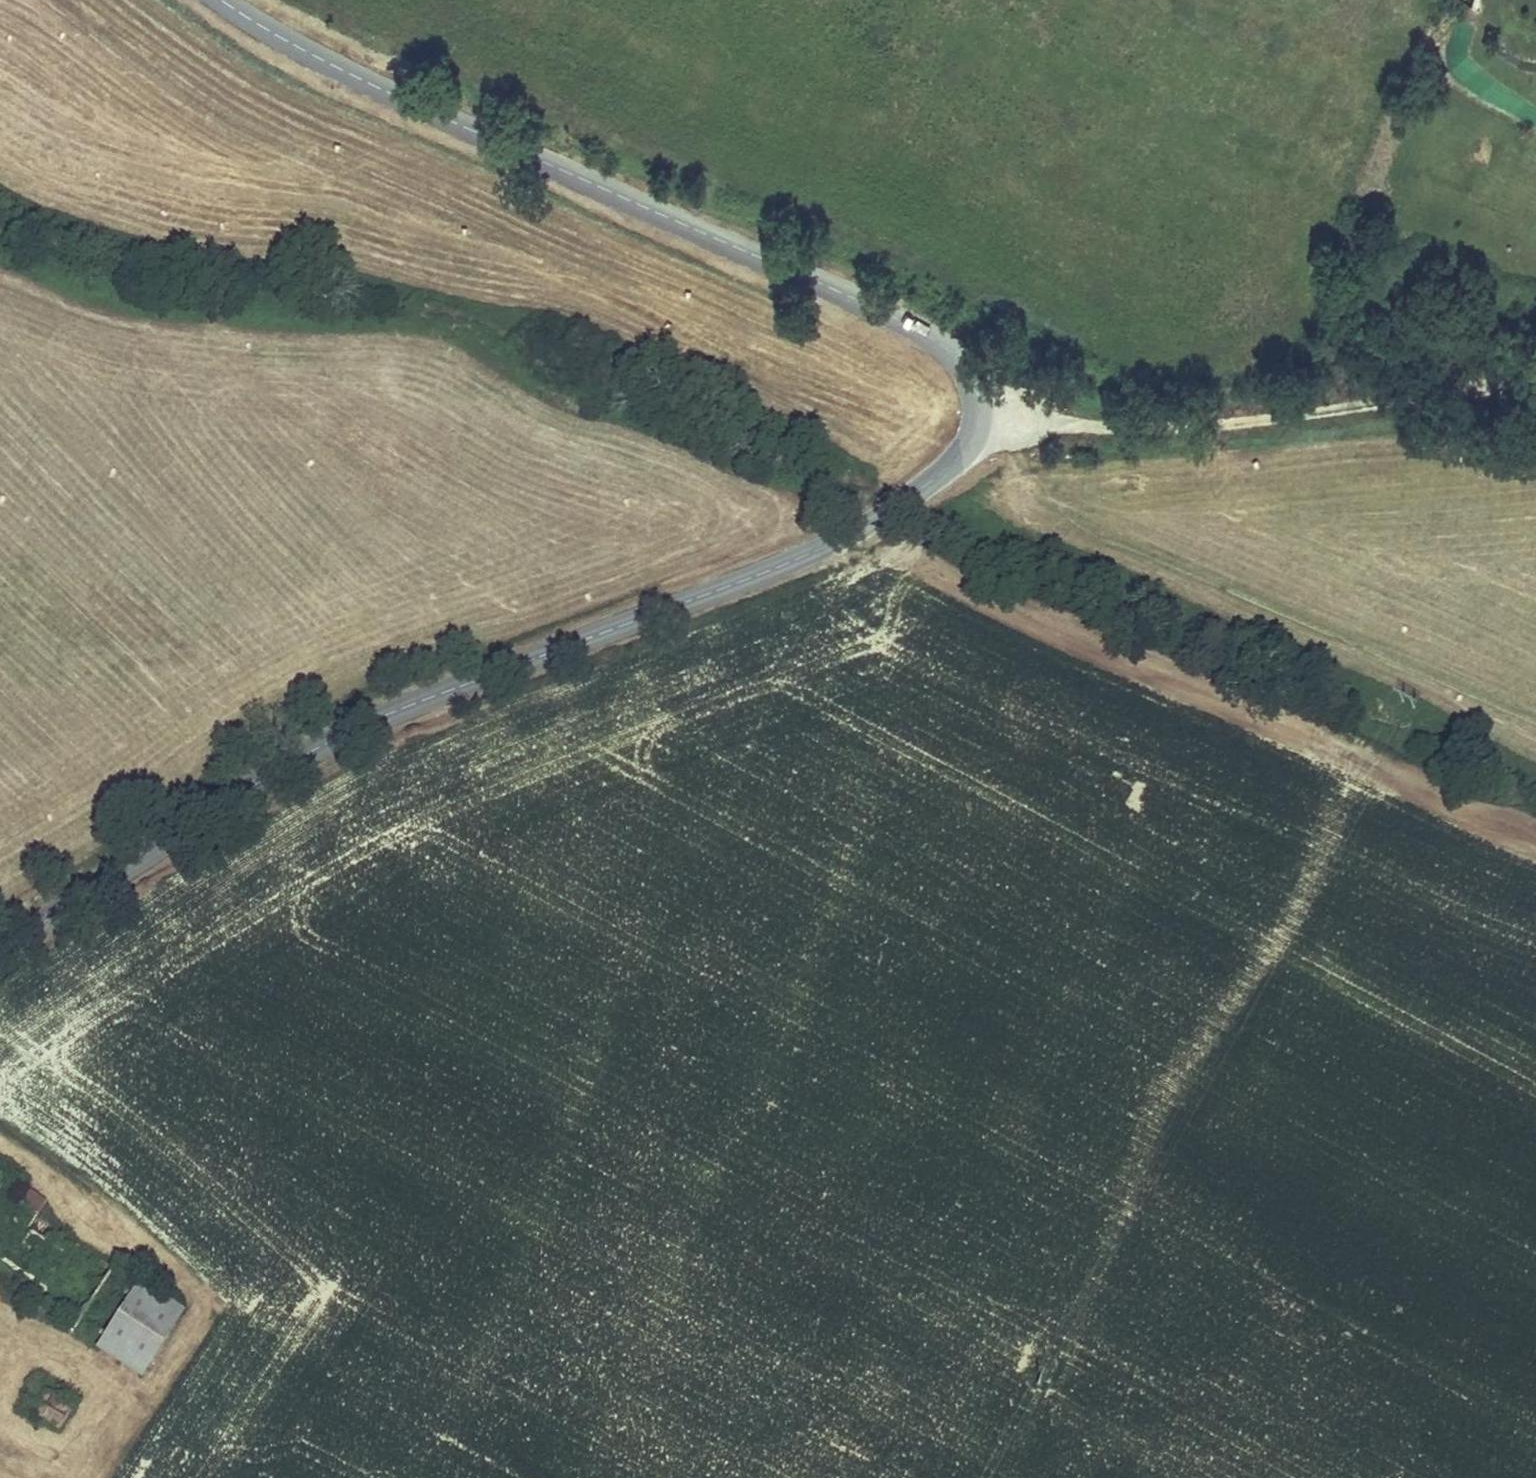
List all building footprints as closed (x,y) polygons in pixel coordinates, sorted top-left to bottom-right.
[(0,1187),(23,1201),(34,1185),(11,1169),(0,1187)] [(107,1258),(62,1325),(94,1347),(140,1280),(107,1258)] [(171,1300),(140,1280),(94,1347),(125,1367),(171,1300)] [(34,1388),(23,1405),(48,1420),(59,1402),(34,1388)]
